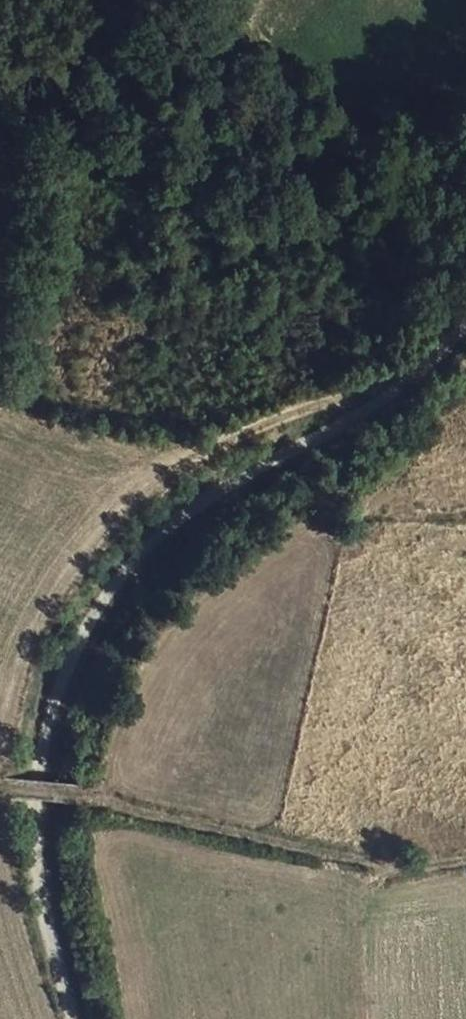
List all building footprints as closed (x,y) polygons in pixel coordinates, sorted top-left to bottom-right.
[(38,76),(28,70),(22,84),(38,90),(43,78),(38,76)]
